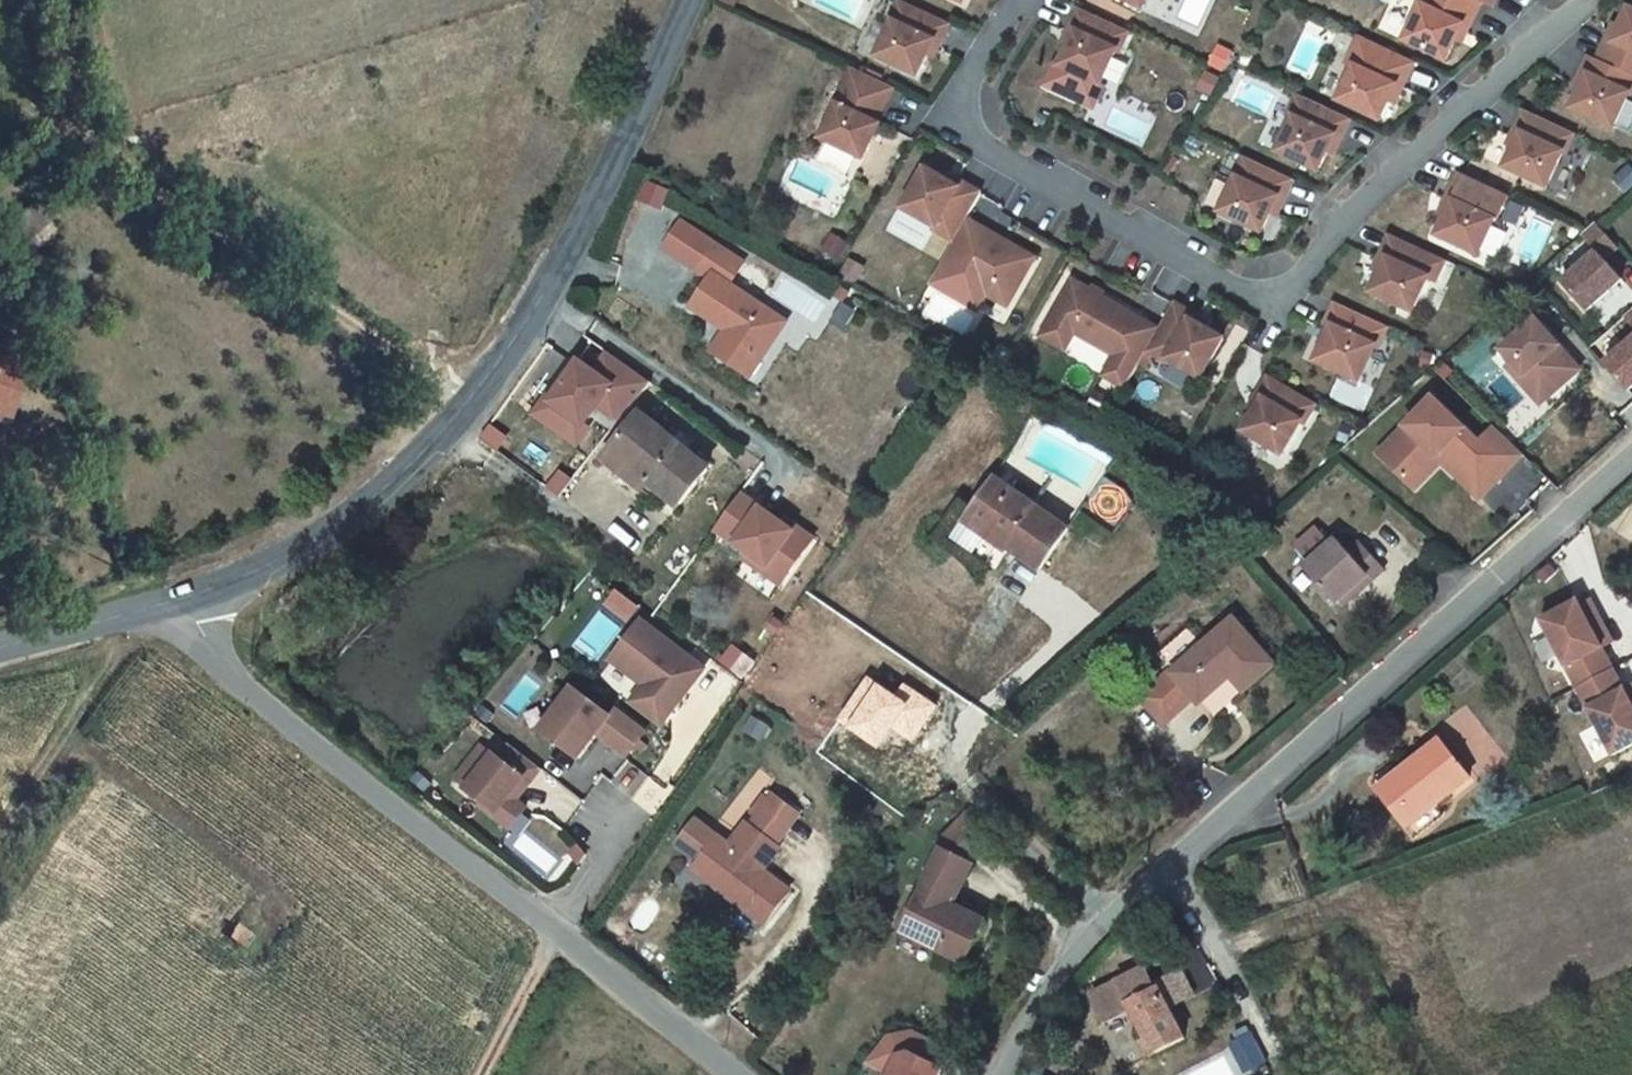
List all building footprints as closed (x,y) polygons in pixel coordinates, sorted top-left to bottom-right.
[(901,0),(900,0),(891,21),(893,22),(878,56),(919,75),(928,54),(935,41),(941,44),(950,23),(901,0)] [(1144,8),(1148,0),(1127,0),(1144,8)] [(1419,4),(1421,5),(1405,40),(1447,60),(1457,39),(1463,25),(1469,27),(1481,2),(1478,0),(1421,0),(1419,4)] [(1130,31),(1080,8),(1070,28),(1076,31),(1070,45),(1060,66),(1101,85),(1117,51),(1120,52),(1130,31)] [(1599,59),(1631,75),(1631,9),(1630,8),(1621,27),(1614,41),(1608,39),(1599,59)] [(1615,24),(1608,39),(1614,41),(1621,27),(1615,24)] [(1462,42),(1469,27),(1463,25),(1457,39),(1462,42)] [(1076,31),(1070,28),(1064,42),(1070,45),(1076,31)] [(1415,61),(1361,36),(1348,63),(1354,66),(1339,100),(1381,120),(1389,101),(1396,86),(1402,89),(1415,61)] [(941,44),(935,41),(928,54),(934,57),(941,44)] [(1226,69),(1232,49),(1218,44),(1211,64),(1226,69)] [(1599,59),(1590,56),(1583,72),(1589,74),(1582,89),(1573,108),(1615,128),(1630,94),(1631,94),(1631,75),(1599,59)] [(1101,85),(1060,66),(1057,64),(1047,85),(1095,108),(1104,87),(1101,85)] [(894,87),(854,67),(836,105),(838,106),(822,139),(864,158),(881,125),(877,123),(894,87)] [(1582,89),(1589,74),(1583,72),(1576,86),(1582,89)] [(1396,86),(1389,101),(1395,103),(1402,89),(1396,86)] [(1341,140),(1351,119),(1299,94),(1289,115),(1294,118),(1278,152),(1319,171),(1328,151),(1335,137),(1341,140)] [(1575,134),(1525,110),(1515,131),(1521,133),(1515,148),(1506,167),(1547,187),(1563,153),(1565,154),(1575,134)] [(1521,133),(1515,131),(1509,145),(1515,148),(1521,133)] [(1334,154),(1341,140),(1335,137),(1328,151),(1334,154)] [(1294,179),(1245,156),(1235,177),(1237,178),(1221,211),(1262,231),(1271,212),(1278,197),(1284,200),(1294,179)] [(1626,191),(1631,186),(1631,168),(1630,166),(1615,179),(1626,191)] [(945,179),(926,168),(904,207),(936,226),(935,229),(955,241),(967,220),(982,193),(962,182),(958,188),(945,179)] [(948,174),(945,179),(958,188),(962,182),(948,174)] [(1445,217),(1436,237),(1478,256),(1494,222),(1496,223),(1508,196),(1458,174),(1446,200),(1452,203),(1445,217)] [(659,207),(667,188),(646,179),(638,199),(659,207)] [(1271,212),(1277,215),(1284,200),(1278,197),(1271,212)] [(1445,217),(1452,203),(1446,200),(1439,215),(1445,217)] [(986,231),(967,220),(955,241),(940,267),(987,294),(1008,306),(1032,264),(983,236),(986,231)] [(698,270),(715,243),(682,222),(665,248),(698,270)] [(1583,234),(1598,251),(1563,282),(1587,310),(1623,279),(1605,258),(1618,246),(1596,222),(1583,234)] [(983,236),(1032,264),(1035,258),(986,231),(983,236)] [(1446,260),(1391,235),(1382,255),(1388,258),(1381,272),(1372,292),(1414,311),(1430,278),(1436,281),(1446,260)] [(739,336),(724,359),(746,374),(772,334),(778,338),(788,321),(731,284),(745,262),(715,243),(698,270),(710,278),(691,307),(727,330),(733,334),(734,332),(739,336)] [(1388,258),(1382,255),(1375,270),(1381,272),(1388,258)] [(987,294),(940,267),(931,283),(978,309),(987,294)] [(1147,350),(1159,329),(1074,281),(1051,319),(1076,333),(1116,356),(1105,375),(1126,388),(1147,350)] [(1195,314),(1174,302),(1159,329),(1147,350),(1168,362),(1169,359),(1202,378),(1224,338),(1205,328),(1192,320),(1195,314)] [(1388,326),(1336,302),(1327,323),(1333,326),(1316,361),(1360,381),(1376,346),(1379,347),(1388,326)] [(1209,322),(1195,314),(1192,320),(1205,328),(1209,322)] [(1076,333),(1051,319),(1042,336),(1066,349),(1076,333)] [(1539,392),(1574,362),(1537,319),(1502,350),(1513,362),(1539,392)] [(713,351),(724,359),(739,336),(734,332),(733,334),(727,330),(713,351)] [(752,377),(778,338),(772,334),(746,374),(752,377)] [(1606,364),(1630,391),(1631,389),(1631,341),(1606,364)] [(602,376),(616,357),(608,352),(594,371),(602,376)] [(11,360),(0,357),(0,400),(11,360)] [(584,427),(599,405),(621,420),(651,382),(616,357),(602,376),(594,371),(580,361),(550,402),(584,427)] [(11,360),(0,400),(0,410),(8,413),(21,362),(11,360)] [(1581,370),(1574,362),(1539,392),(1513,362),(1507,367),(1541,405),(1581,370)] [(1317,403),(1270,376),(1258,395),(1263,399),(1256,411),(1244,431),(1283,454),(1302,422),(1305,424),(1317,403)] [(1263,399),(1258,395),(1250,408),(1256,411),(1263,399)] [(1498,482),(1524,454),(1496,426),(1481,442),(1434,398),(1380,454),(1407,480),(1433,452),(1443,461),(1454,472),(1470,455),(1498,482)] [(710,468),(641,413),(604,459),(665,507),(671,500),(679,506),(710,468)] [(1443,461),(1433,452),(1407,480),(1416,489),(1443,461)] [(1481,498),(1498,482),(1470,455),(1454,472),(1481,498)] [(996,478),(954,538),(989,563),(1000,547),(1008,553),(1011,549),(1041,570),(1069,529),(996,478)] [(796,526),(793,530),(741,493),(716,529),(768,566),(762,575),(779,587),(814,539),(796,526)] [(1368,576),(1372,581),(1385,570),(1361,543),(1350,553),(1337,540),(1331,545),(1316,529),(1297,545),(1312,562),(1305,568),(1337,604),(1340,600),(1368,576)] [(1345,605),(1372,581),(1368,576),(1340,600),(1345,605)] [(1590,599),(1580,605),(1603,648),(1613,643),(1590,599)] [(1580,605),(1578,600),(1541,620),(1577,687),(1614,668),(1603,648),(1580,605)] [(1274,664),(1234,619),(1173,673),(1172,671),(1141,698),(1164,724),(1195,697),(1200,703),(1231,675),(1245,691),(1274,664)] [(642,621),(616,655),(648,680),(644,684),(636,695),(667,718),(705,669),(642,621)] [(644,684),(648,680),(616,655),(612,660),(644,684)] [(1631,745),(1631,702),(1625,689),(1614,668),(1577,687),(1613,755),(1631,745)] [(881,745),(894,725),(913,738),(937,704),(907,683),(897,698),(867,677),(840,717),(881,745)] [(647,730),(617,706),(610,715),(574,688),(542,729),(580,758),(598,734),(627,756),(647,730)] [(662,725),(667,718),(636,695),(631,701),(662,725)] [(1470,777),(1441,741),(1400,773),(1379,789),(1378,790),(1407,826),(1408,826),(1435,805),(1470,777)] [(456,780),(467,789),(495,754),(483,745),(456,780)] [(541,769),(511,745),(500,758),(495,754),(467,789),(497,813),(495,815),(511,828),(526,808),(511,796),(524,778),(530,783),(541,769)] [(1379,789),(1400,773),(1394,765),(1373,782),(1379,789)] [(748,813),(755,818),(769,799),(763,793),(748,813)] [(738,902),(765,923),(790,890),(763,869),(758,867),(763,860),(765,862),(767,863),(768,862),(769,861),(779,847),(776,845),(799,815),(773,795),(769,799),(755,818),(750,825),(746,822),(729,845),(695,820),(677,844),(699,860),(736,887),(738,902)] [(1444,815),(1435,805),(1408,826),(1417,837),(1444,815)] [(941,849),(968,862),(993,836),(969,812),(938,844),(941,849)] [(902,932),(965,963),(986,920),(948,903),(957,886),(968,862),(941,849),(902,932)] [(693,868),(738,902),(736,887),(699,860),(693,868)] [(763,869),(768,862),(767,863),(765,862),(763,860),(758,867),(763,869)] [(957,886),(962,888),(974,865),(968,862),(957,886)] [(230,938),(246,949),(253,936),(237,925),(230,938)] [(843,963),(833,957),(826,969),(836,975),(843,963)] [(1128,1002),(1155,988),(1145,967),(1093,993),(1107,1020),(1131,1008),(1128,1002)] [(1193,994),(1181,970),(1157,982),(1159,987),(1169,1006),(1193,994)] [(1169,1006),(1159,987),(1155,988),(1128,1002),(1131,1008),(1141,1026),(1154,1052),(1185,1037),(1169,1006)] [(1148,1055),(1154,1052),(1141,1026),(1134,1029),(1148,1055)] [(941,1067),(931,1062),(941,1043),(912,1028),(887,1034),(865,1062),(890,1074),(889,1074),(937,1074),(941,1067)] [(1252,1030),(1230,1040),(1246,1072),(1267,1061),(1252,1030)] [(1181,1074),(1234,1074),(1224,1054),(1181,1074)]
